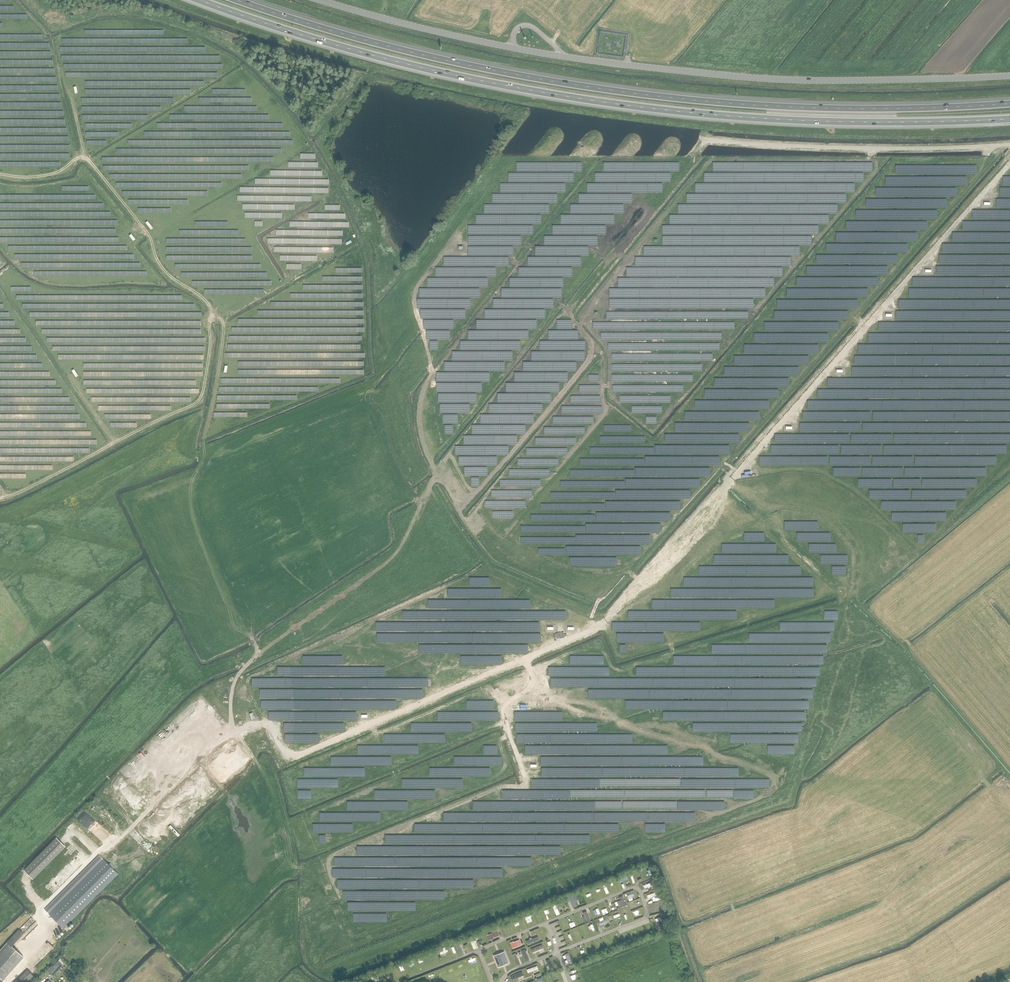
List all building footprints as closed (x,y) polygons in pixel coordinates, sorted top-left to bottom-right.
[(980,164),(975,177),(978,178),(983,166),(980,164)] [(80,836),(28,890),(43,905),(95,851),(80,836)] [(56,838),(23,870),(32,880),(65,847),(56,838)] [(99,855),(44,910),(49,914),(63,929),(65,927),(67,928),(69,926),(68,924),(118,874),(113,869),(115,866),(111,862),(108,864),(99,855)] [(576,894),(566,898),(568,901),(570,901),(573,908),(578,906),(576,901),(578,900),(576,894)] [(615,901),(617,906),(619,905),(620,908),(627,906),(624,895),(619,896),(621,900),(615,901)] [(609,918),(599,921),(601,929),(606,927),(604,923),(614,920),(612,914),(608,916),(609,918)] [(657,917),(659,921),(657,922),(659,931),(665,929),(661,916),(657,917)] [(23,934),(18,930),(7,942),(12,947),(23,934)] [(487,936),(488,940),(493,938),(493,937),(499,935),(497,931),(491,933),(492,934),(487,936)] [(474,935),(469,937),(474,949),(477,948),(474,941),(476,940),(474,935)] [(10,945),(7,942),(0,950),(0,981),(1,981),(2,981),(24,957),(10,945)] [(504,952),(495,956),(499,967),(508,963),(504,953),(504,952)] [(58,960),(48,971),(51,975),(61,964),(58,960)] [(33,976),(24,966),(12,977),(15,981),(27,981),(33,976)] [(522,971),(510,976),(512,980),(523,975),(522,971)]
